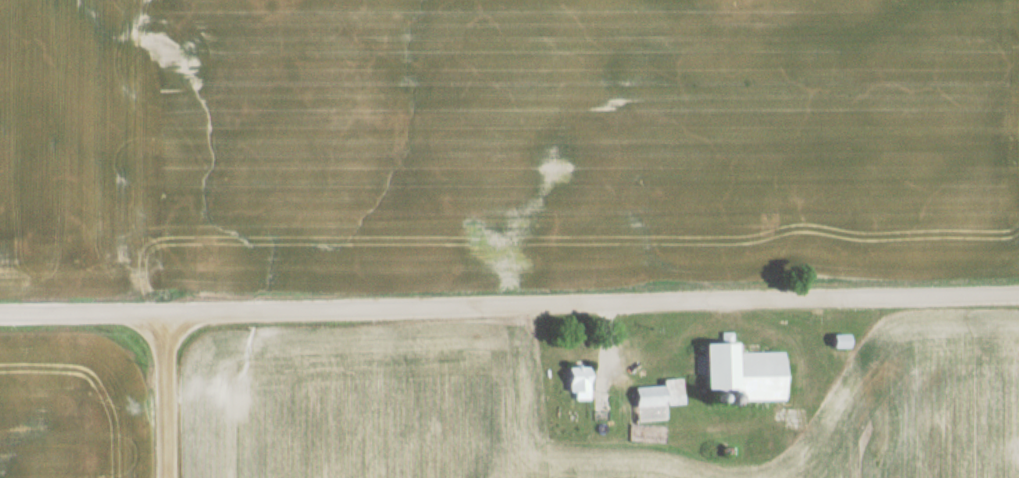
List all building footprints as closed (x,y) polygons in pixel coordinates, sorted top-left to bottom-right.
[(844,335),(825,335),(825,349),(844,349),(844,335)] [(692,345),(692,391),(725,391),(725,345),(692,345)] [(584,397),(584,368),(561,368),(561,397),(584,397)] [(677,406),(676,380),(655,381),(656,387),(626,389),(627,408),(677,406)] [(588,413),(604,413),(604,395),(588,395),(588,413)]
